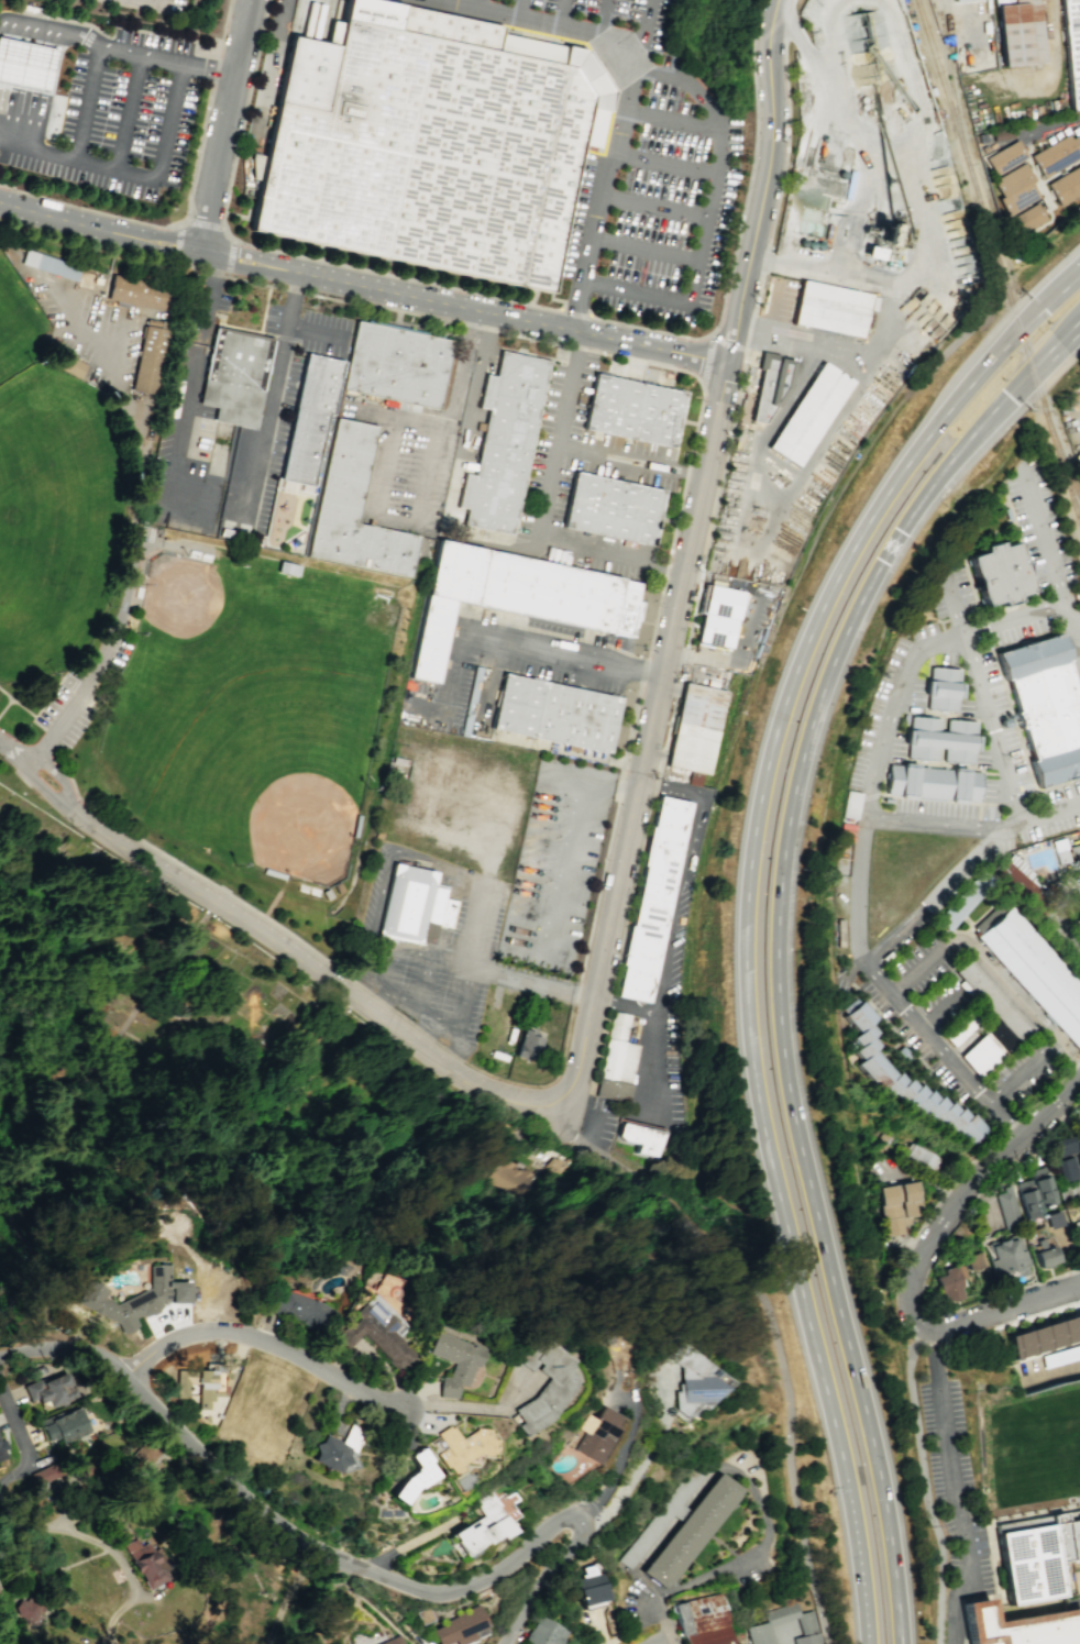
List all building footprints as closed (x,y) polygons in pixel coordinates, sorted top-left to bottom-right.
[(1079,111),(1079,0),(1061,0),(1073,112),(1079,111)] [(1046,66),(1042,4),(1001,9),(1006,69),(1046,66)] [(552,296),(583,146),(609,152),(620,96),(586,45),(401,5),(397,31),(345,20),(340,47),(293,37),(252,235),(552,296)] [(46,90),(0,80),(0,37),(56,49),(46,90)] [(1040,156),(1049,172),(1079,155),(1079,152),(1072,139),(1040,156)] [(1021,143),(989,161),(998,175),(1028,158),(1021,143)] [(261,180),(262,154),(252,154),(251,179),(261,180)] [(1025,164),(993,181),(1002,197),(1033,179),(1025,164)] [(1056,188),(1065,203),(1079,195),(1079,175),(1056,188)] [(1032,187),(1001,203),(1009,219),(1040,202),(1032,187)] [(1058,196),(1026,213),(1035,228),(1066,211),(1058,196)] [(1046,220),(1037,203),(1009,218),(1019,235),(1046,220)] [(76,279),(80,265),(26,247),(22,262),(76,279)] [(170,310),(176,285),(112,271),(107,297),(170,310)] [(91,288),(95,275),(80,272),(78,286),(91,288)] [(803,283),(872,297),(863,338),(794,323),(803,283)] [(168,327),(146,322),(132,388),(154,393),(168,327)] [(439,409),(453,342),(356,322),(343,390),(439,409)] [(255,431),(216,422),(218,410),(200,406),(217,329),(275,341),(255,431)] [(53,349),(46,361),(79,377),(86,364),(53,349)] [(765,350),(800,357),(790,390),(767,424),(751,422),(765,350)] [(514,538),(528,465),(530,466),(552,362),(502,352),(496,378),(486,376),(478,409),(489,411),(476,477),(464,475),(458,508),(467,510),(464,528),(514,538)] [(280,478),(307,355),(345,363),(334,416),(331,416),(316,486),(280,478)] [(767,446),(823,362),(853,382),(798,467),(767,446)] [(596,374),(690,395),(677,451),(584,430),(596,374)] [(419,538),(357,526),(377,428),(337,419),(308,559),(410,580),(419,538)] [(576,474),(664,493),(652,549),(564,529),(576,474)] [(1031,591),(1015,541),(999,547),(998,541),(980,547),(981,552),(966,556),(981,606),(998,600),(1000,606),(1016,600),(1015,596),(1031,591)] [(412,678),(440,684),(456,603),(475,607),(486,552),(440,542),(412,678)] [(487,552),(476,607),(635,640),(642,606),(636,605),(640,584),(487,552)] [(296,566),(280,563),(277,575),(293,578),(296,566)] [(732,653),(746,594),(709,586),(697,646),(732,653)] [(1079,773),(1079,708),(1079,702),(1077,692),(1075,692),(1065,660),(1067,659),(1059,633),(994,653),(1003,680),(1005,678),(1015,710),(1012,711),(1017,729),(1021,728),(1029,759),(1028,760),(1036,786),(1079,773)] [(928,666),(927,680),(924,678),(923,696),(925,696),(924,709),(956,711),(957,698),(959,698),(961,683),(958,683),(959,669),(928,666)] [(609,755),(621,700),(506,675),(494,730),(609,755)] [(713,777),(731,695),(686,685),(668,768),(713,777)] [(910,716),(908,730),(905,729),(904,744),(906,744),(905,758),(935,760),(936,748),(943,748),(941,761),(972,763),(973,750),(976,750),(977,736),(974,735),(976,721),(945,719),(945,731),(937,731),(938,718),(910,716)] [(888,764),(884,794),(899,795),(897,798),(913,799),(913,796),(949,799),(948,802),(962,803),(962,801),(977,802),(979,772),(967,771),(967,768),(951,766),(951,769),(916,765),(916,763),(901,762),(901,765),(888,764)] [(846,790),(841,816),(856,819),(860,793),(846,790)] [(650,1005),(616,998),(659,795),(693,803),(650,1005)] [(1051,841),(1057,864),(1069,861),(1063,838),(1051,841)] [(1069,846),(1075,866),(1079,865),(1079,843),(1069,846)] [(1040,886),(1004,853),(990,869),(1027,902),(1040,886)] [(429,945),(433,926),(450,930),(456,902),(441,898),(442,890),(431,887),(436,871),(393,861),(376,933),(429,945)] [(935,919),(980,870),(993,882),(948,931),(935,919)] [(339,884),(322,893),(328,902),(343,893),(339,884)] [(1009,905),(999,914),(992,908),(971,926),(978,934),(974,936),(1079,1054),(1079,984),(1009,905)] [(978,1078),(1033,1027),(968,958),(954,971),(998,1019),(959,1056),(978,1078)] [(987,1130),(971,1113),(968,1116),(960,1107),(958,1110),(951,1101),(947,1104),(940,1095),(937,1097),(929,1090),(926,1092),(919,1083),(916,1086),(910,1078),(906,1081),(899,1071),(895,1074),(874,1049),(879,1045),(871,1036),(877,1031),(869,1023),(875,1018),(860,1001),(844,1014),(858,1031),(852,1037),(860,1046),(853,1051),(861,1060),(857,1063),(879,1089),(882,1086),(890,1095),(893,1092),(901,1102),(904,1099),(911,1107),(914,1104),(922,1113),(924,1111),(932,1119),(935,1116),(941,1125),(945,1122),(952,1130),(956,1127),(970,1145),(987,1130)] [(952,1046),(978,1023),(967,1011),(941,1034),(952,1046)] [(633,1086),(599,1080),(614,1012),(631,1016),(626,1042),(642,1046),(633,1086)] [(515,1055),(535,1062),(543,1036),(522,1030),(515,1055)] [(664,1132),(658,1158),(637,1152),(639,1144),(625,1140),(617,1135),(620,1122),(664,1132)] [(1053,1158),(1048,1141),(1068,1136),(1072,1151),(1053,1158)] [(904,1159),(912,1145),(936,1159),(927,1173),(904,1159)] [(509,1156),(522,1162),(525,1159),(533,1163),(531,1167),(545,1174),(533,1196),(498,1178),(509,1156)] [(1054,1161),(1070,1156),(1077,1177),(1060,1181),(1054,1161)] [(1028,1170),(1044,1166),(1054,1201),(1039,1206),(1028,1170)] [(1014,1183),(1029,1179),(1039,1214),(1025,1217),(1014,1183)] [(877,1188),(884,1236),(902,1234),(901,1225),(911,1224),(910,1216),(917,1215),(912,1182),(877,1188)] [(1058,1189),(1070,1184),(1076,1198),(1062,1203),(1058,1189)] [(994,1193),(1009,1189),(1020,1224),(1004,1228),(994,1193)] [(1045,1215),(1058,1211),(1062,1225),(1049,1228),(1045,1215)] [(987,1246),(1020,1237),(1027,1266),(994,1275),(987,1246)] [(1034,1251),(1051,1246),(1056,1261),(1038,1266),(1034,1251)] [(963,1256),(980,1251),(984,1266),(968,1271),(963,1256)] [(934,1278),(941,1304),(962,1298),(959,1287),(961,1287),(959,1278),(963,1276),(960,1264),(943,1269),(944,1275),(934,1278)] [(147,1287),(117,1302),(103,1297),(107,1290),(87,1280),(76,1303),(117,1323),(121,1333),(136,1325),(133,1318),(141,1314),(142,1315),(159,1306),(157,1302),(159,1301),(169,1300),(169,1303),(188,1302),(187,1281),(168,1282),(167,1265),(146,1266),(147,1287)] [(262,1310),(271,1286),(312,1300),(334,1314),(320,1335),(299,1321),(262,1310)] [(335,1335),(346,1346),(360,1333),(388,1359),(386,1360),(397,1371),(414,1354),(396,1336),(406,1326),(371,1293),(352,1313),(356,1317),(351,1324),(348,1322),(335,1335)] [(1067,1316),(1079,1312),(1079,1337),(1073,1339),(1067,1316)] [(1051,1322),(1067,1316),(1073,1339),(1059,1344),(1051,1322)] [(1037,1326),(1051,1322),(1059,1344),(1044,1349),(1037,1326)] [(1022,1331),(1037,1326),(1044,1349),(1029,1354),(1022,1331)] [(1007,1335),(1014,1358),(1029,1354),(1022,1331),(1007,1335)] [(447,1377),(439,1376),(438,1395),(455,1397),(455,1383),(464,1387),(472,1366),(474,1367),(481,1348),(466,1343),(465,1344),(433,1333),(426,1353),(452,1362),(447,1377)] [(569,1368),(573,1362),(545,1340),(543,1344),(533,1336),(516,1358),(530,1370),(538,1361),(541,1365),(538,1368),(549,1377),(532,1398),(513,1409),(521,1423),(516,1425),(521,1435),(551,1419),(550,1416),(571,1389),(574,1382),(574,1375),(569,1368)] [(670,1355),(682,1365),(682,1382),(679,1382),(680,1390),(676,1390),(676,1410),(686,1420),(697,1408),(704,1409),(729,1381),(683,1340),(670,1355)] [(1042,1355),(1046,1368),(1079,1358),(1079,1344),(1042,1355)] [(174,1370),(174,1398),(186,1398),(186,1383),(197,1383),(197,1409),(208,1409),(208,1401),(212,1401),(212,1397),(212,1380),(222,1380),(222,1370),(174,1370)] [(22,1386),(29,1404),(44,1398),(47,1407),(74,1397),(65,1371),(22,1386)] [(594,1419),(603,1404),(625,1419),(596,1463),(574,1448),(585,1432),(577,1427),(586,1414),(594,1419)] [(39,1422),(49,1447),(89,1431),(78,1406),(39,1422)] [(473,1430),(459,1439),(450,1426),(448,1427),(447,1425),(434,1434),(443,1447),(433,1454),(442,1467),(445,1466),(451,1475),(460,1468),(458,1465),(475,1454),(494,1456),(496,1438),(489,1437),(491,1433),(487,1432),(487,1428),(473,1427),(473,1430)] [(311,1460),(324,1434),(349,1446),(337,1472),(311,1460)] [(146,1466),(158,1453),(144,1439),(132,1452),(146,1466)] [(400,1478),(415,1469),(407,1456),(420,1448),(428,1460),(426,1461),(433,1475),(411,1488),(398,1504),(387,1496),(400,1478)] [(621,1559),(631,1567),(708,1471),(703,1459),(621,1559)] [(57,1477),(52,1464),(30,1472),(35,1486),(57,1477)] [(720,1469),(742,1487),(707,1532),(666,1585),(663,1589),(641,1571),(720,1469)] [(447,1536),(483,1516),(477,1505),(480,1504),(476,1499),(491,1491),(513,1531),(499,1538),(497,1535),(483,1543),(483,1542),(456,1556),(447,1536)] [(1000,1524),(1013,1607),(1068,1598),(1061,1563),(1079,1560),(1079,1511),(1000,1524)] [(123,1543),(144,1590),(170,1579),(156,1548),(150,1551),(146,1542),(139,1546),(135,1538),(123,1543)] [(581,1566),(597,1560),(599,1569),(596,1570),(604,1591),(606,1591),(608,1597),(605,1598),(605,1599),(602,1600),(603,1603),(584,1609),(574,1579),(580,1577),(578,1574),(582,1573),(581,1566)] [(720,1592),(732,1643),(687,1643),(684,1633),(679,1635),(671,1603),(720,1592)] [(12,1611),(33,1626),(45,1608),(24,1594),(12,1611)] [(998,1623),(993,1601),(965,1606),(971,1643),(1079,1643),(1079,1610),(998,1623)] [(475,1637),(459,1643),(453,1643),(452,1641),(444,1643),(435,1643),(429,1630),(445,1623),(444,1620),(453,1615),(452,1613),(476,1602),(486,1625),(472,1631),(475,1637)] [(795,1617),(798,1635),(791,1637),(792,1643),(806,1643),(815,1642),(818,1642),(809,1610),(797,1613),(794,1602),(763,1612),(765,1622),(768,1621),(769,1625),(795,1617)] [(566,1631),(559,1643),(532,1643),(525,1640),(539,1614),(566,1631)] [(769,1625),(768,1621),(765,1622),(746,1626),(750,1643),(773,1643),(769,1625)] [(398,1634),(403,1643),(376,1643),(398,1634)]
